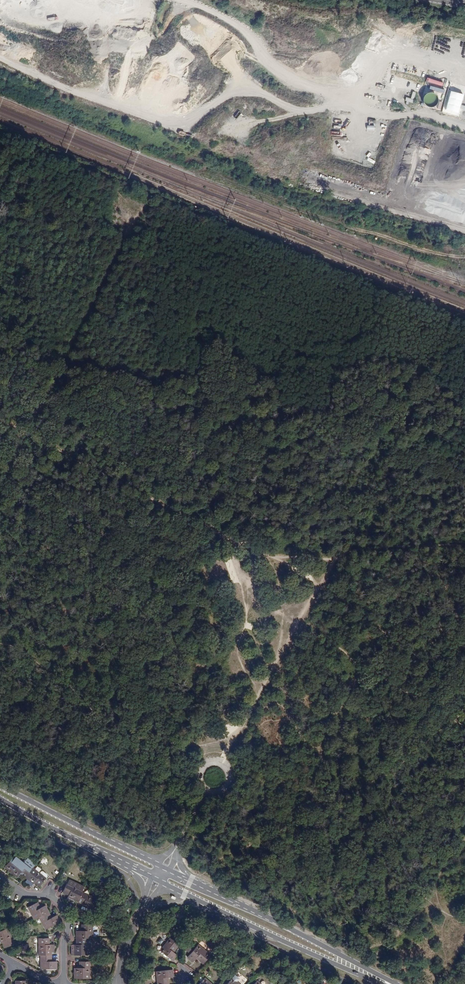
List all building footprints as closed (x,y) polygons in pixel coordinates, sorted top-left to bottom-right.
[(435,85),(433,90),(443,93),(446,83),(428,77),(427,82),(435,85)] [(392,80),(384,79),(384,87),(391,88),(392,80)] [(409,88),(405,101),(394,100),(399,102),(408,102),(409,102),(419,102),(427,102),(422,101),(414,101),(416,91),(416,89),(413,89),(409,88)] [(338,137),(334,143),(339,146),(343,141),(338,137)] [(17,878),(20,873),(25,877),(31,869),(18,859),(8,871),(17,878)] [(40,887),(46,879),(33,868),(31,869),(25,877),(28,879),(25,882),(31,887),(35,882),(40,887)] [(73,903),(75,900),(78,902),(82,892),(83,890),(67,883),(63,893),(69,895),(67,900),(73,903)] [(91,913),(97,899),(82,892),(78,902),(83,904),(81,909),(91,913)] [(34,920),(39,917),(49,912),(46,905),(40,908),(38,902),(28,907),(34,920)] [(57,915),(52,918),(49,912),(39,917),(46,930),(60,922),(57,915)] [(82,931),(77,931),(77,939),(87,939),(93,938),(92,924),(83,924),(82,931)] [(2,942),(5,948),(14,944),(8,929),(0,932),(0,943),(2,942)] [(39,938),(39,955),(41,955),(51,955),(51,952),(55,952),(55,945),(49,945),(49,938),(39,938)] [(177,956),(173,952),(179,945),(170,938),(160,951),(172,962),(177,956)] [(72,956),(87,955),(87,939),(77,939),(77,945),(72,945),(72,956)] [(196,958),(203,964),(210,956),(198,945),(187,957),(193,962),(196,958)] [(52,962),(51,955),(41,955),(41,969),(57,969),(57,962),(52,962)] [(75,979),(90,979),(90,962),(80,962),(80,968),(75,968),(75,979)] [(156,971),(158,983),(169,983),(168,977),(173,977),(173,969),(156,971)]
